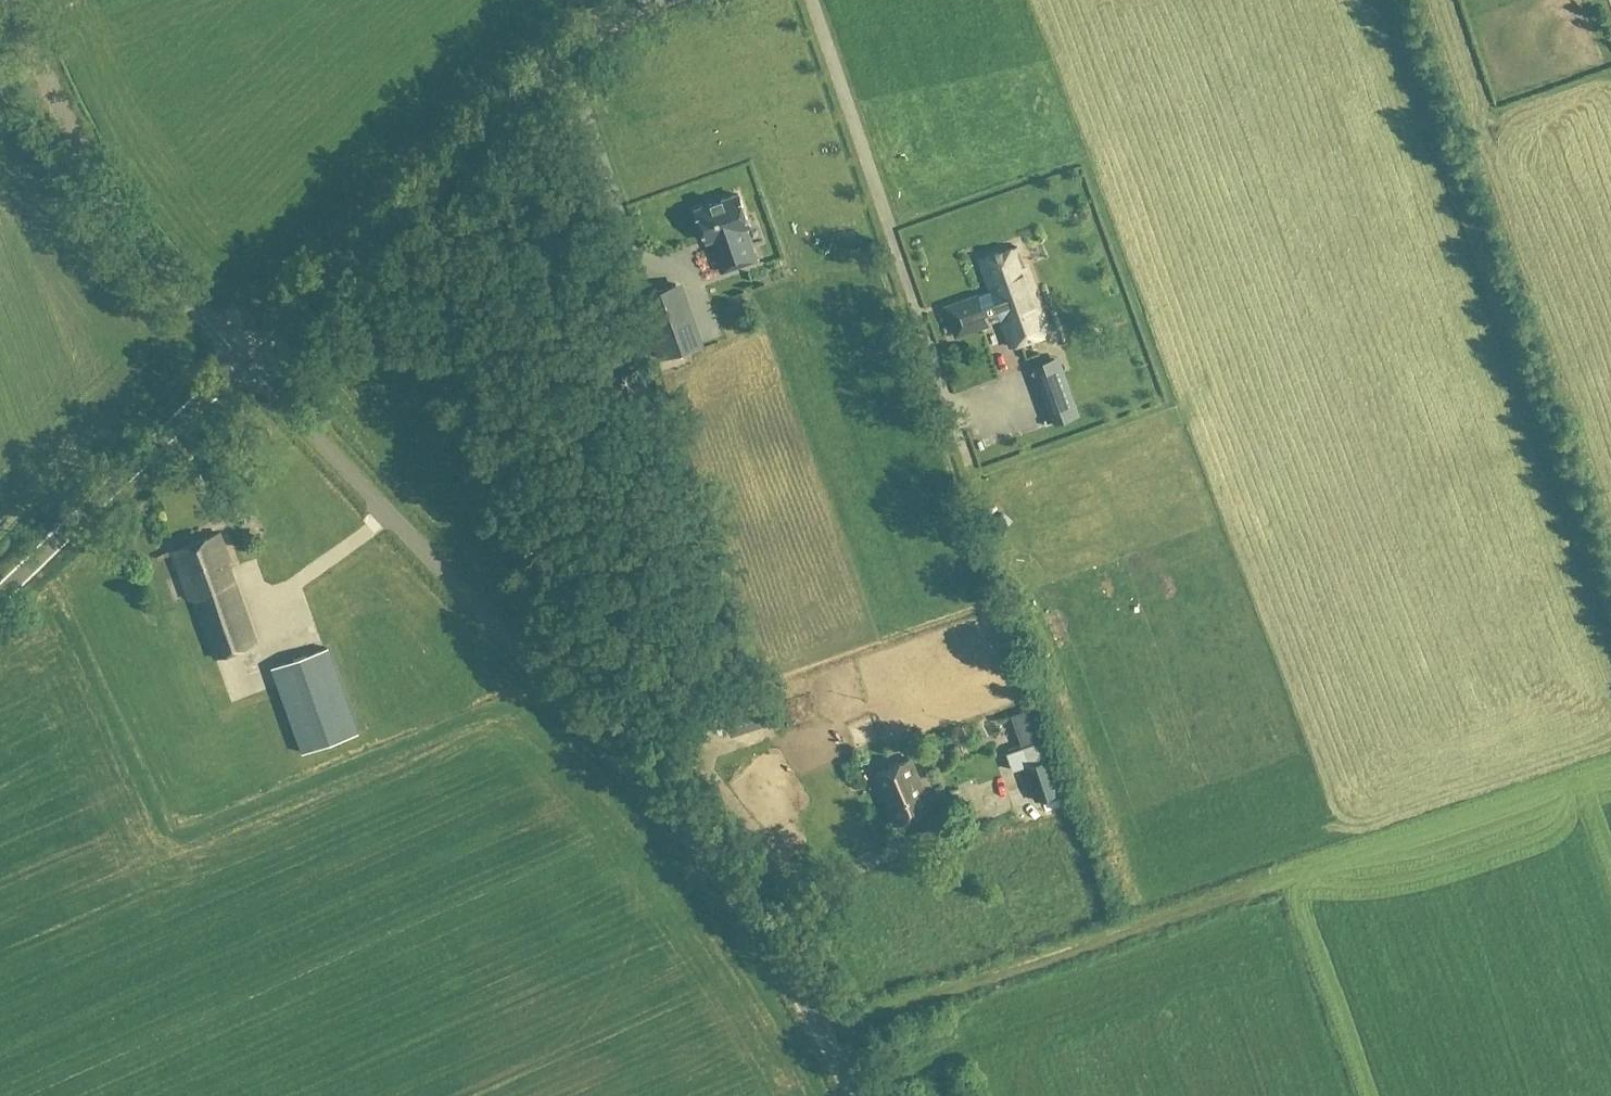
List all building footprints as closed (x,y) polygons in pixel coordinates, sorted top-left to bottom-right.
[(737,195),(694,210),(705,241),(710,240),(722,272),(755,260),(743,228),(748,226),(737,195)] [(947,308),(957,336),(998,322),(1006,348),(1045,335),(1016,248),(977,261),(988,295),(947,308)] [(649,330),(686,316),(675,285),(637,298),(649,330)] [(1053,426),(1079,417),(1057,357),(1032,366),(1053,426)] [(231,509),(239,525),(252,518),(243,502),(231,509)] [(221,538),(173,554),(189,599),(193,597),(216,663),(257,648),(228,567),(231,566),(221,538)] [(327,648),(270,668),(301,754),(358,733),(327,648)] [(762,705),(723,717),(728,731),(753,723),(755,728),(768,724),(762,705)] [(1031,754),(1047,750),(1038,707),(1017,711),(1023,743),(1010,746),(1014,766),(1033,762),(1031,754)] [(874,775),(893,825),(930,811),(911,761),(874,775)] [(1033,802),(1059,795),(1048,761),(1023,768),(1033,802)]
